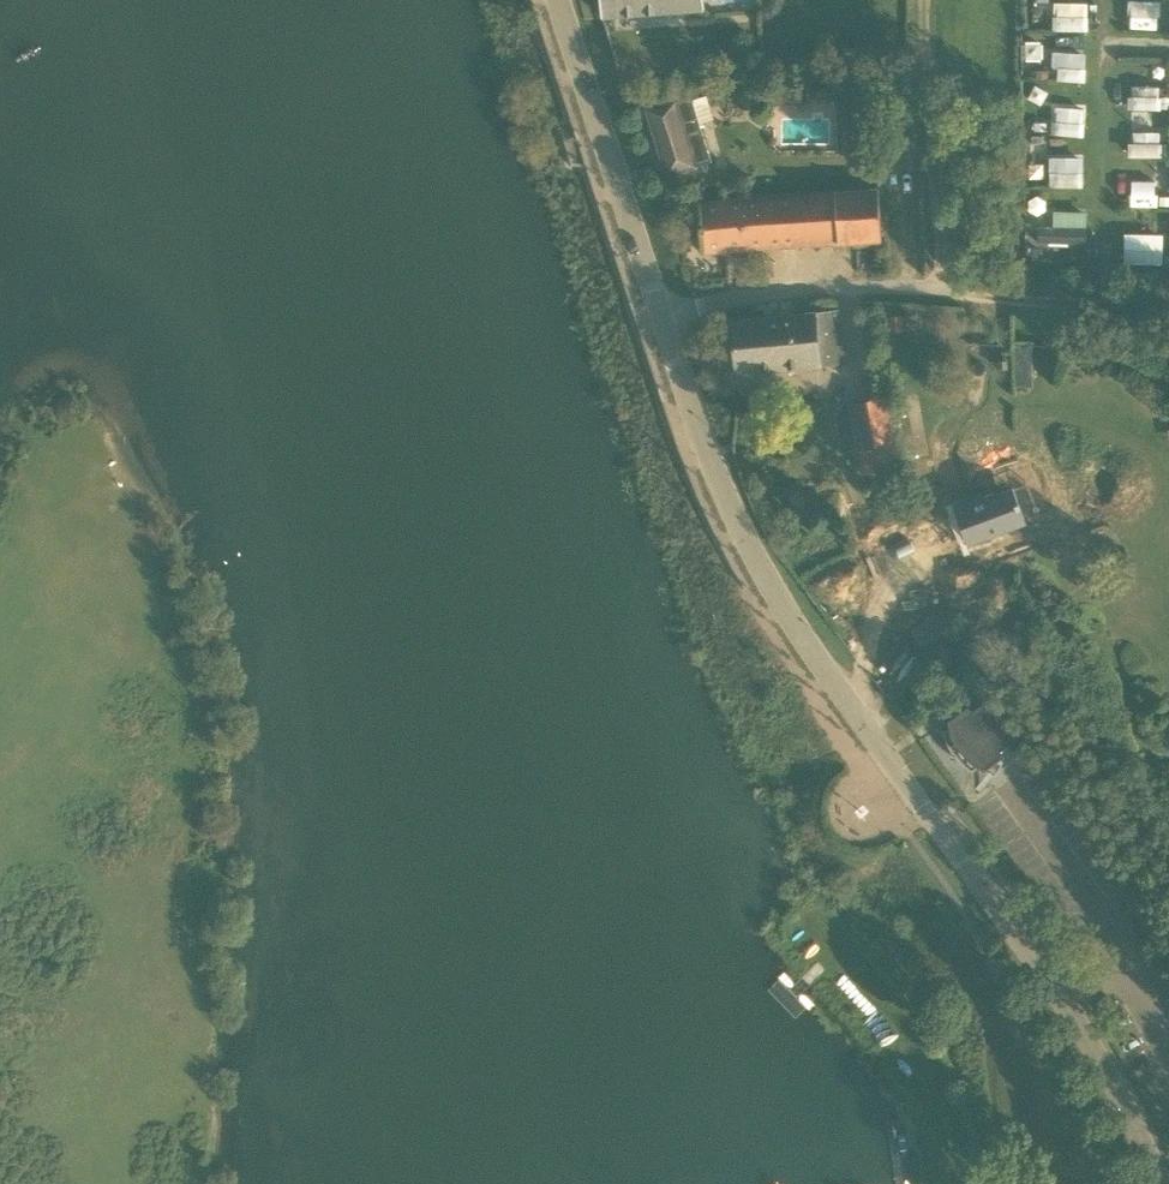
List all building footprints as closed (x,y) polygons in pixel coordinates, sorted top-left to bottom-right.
[(605,15),(705,8),(704,0),(602,0),(603,16),(605,15)] [(1054,29),(1088,29),(1088,0),(1054,0),(1054,29)] [(1128,27),(1159,27),(1160,0),(1129,0),(1128,27)] [(1054,79),(1086,79),(1086,50),(1055,50),(1054,79)] [(1159,107),(1160,86),(1131,86),(1130,106),(1159,107)] [(668,175),(712,161),(692,97),(677,101),(676,101),(647,108),(668,175)] [(1055,133),(1085,133),(1085,106),(1055,105),(1055,133)] [(1049,185),(1085,185),(1086,154),(1050,154),(1049,185)] [(1129,204),(1157,205),(1158,179),(1131,178),(1129,204)] [(742,197),(701,203),(703,251),(863,241),(882,240),(879,189),(742,197)] [(1088,224),(1088,209),(1055,209),(1055,224),(1088,224)] [(1088,241),(1088,225),(1049,225),(1049,240),(1088,241)] [(1126,259),(1165,260),(1165,231),(1126,230),(1126,259)] [(839,311),(732,321),(737,371),(843,361),(839,311)] [(859,449),(894,443),(887,399),(852,405),(859,449)] [(876,470),(898,467),(894,443),(859,449),(863,472),(876,470)] [(923,532),(867,559),(884,593),(940,566),(923,532)] [(973,770),(998,751),(1018,737),(989,698),(945,731),(946,737),(949,743),(951,748),(954,752),(960,760),(966,765),(973,770)]
